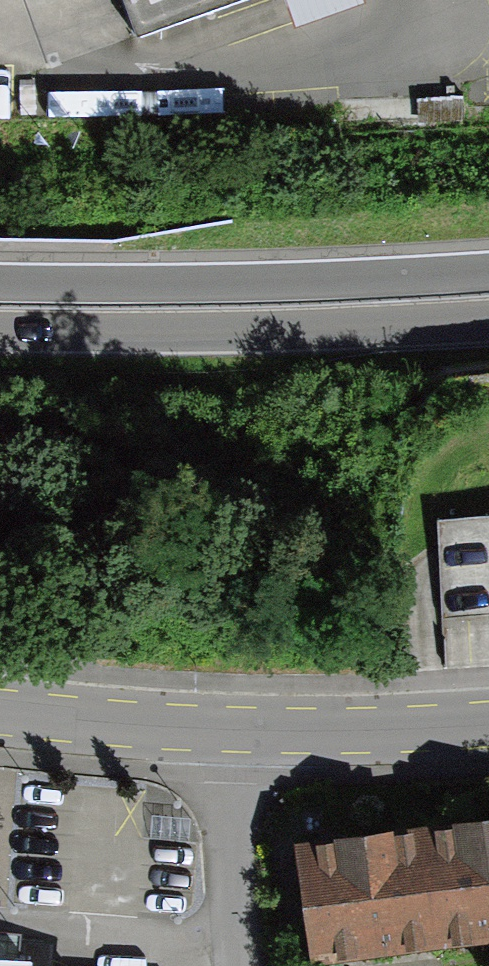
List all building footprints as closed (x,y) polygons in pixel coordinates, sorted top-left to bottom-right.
[(134,33),(228,0),(123,0),(134,33)] [(300,837),(307,909),(313,962),(488,944),(488,817),(300,837)]
